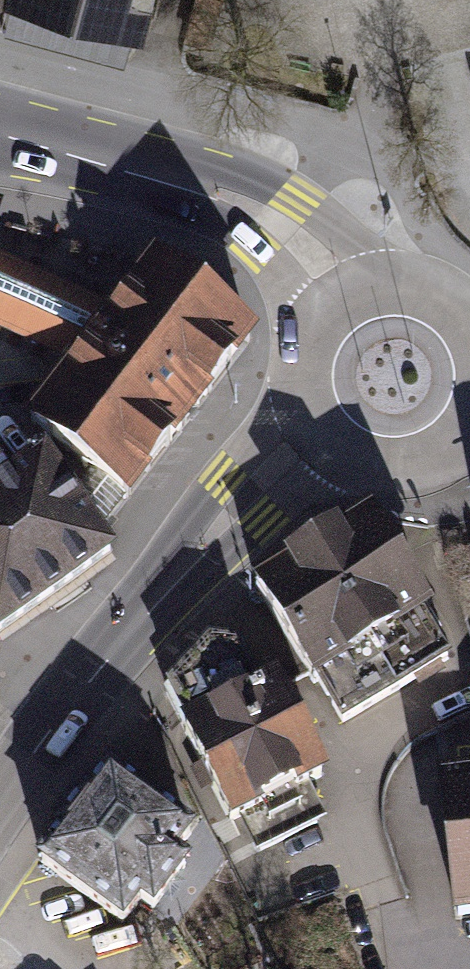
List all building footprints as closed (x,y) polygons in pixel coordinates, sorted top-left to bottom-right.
[(65,12),(142,31),(150,0),(13,0),(65,12)] [(1,258),(9,227),(0,225),(0,264),(1,258)] [(1,258),(0,264),(0,333),(80,371),(125,312),(1,258)] [(156,270),(125,312),(80,371),(31,438),(128,509),(252,342),(156,270)] [(38,461),(0,487),(0,641),(74,590),(110,565),(38,461)] [(426,612),(369,517),(331,539),(255,584),(312,682),(317,679),(342,721),(448,659),(422,615),(426,612)] [(321,776),(276,685),(257,692),(236,647),(208,644),(166,691),(229,819),(243,813),(260,848),(315,822),(298,786),(321,776)] [(190,833),(110,771),(89,799),(86,796),(58,833),(61,835),(42,860),(123,923),(141,899),(152,908),(185,866),(172,856),(190,833)] [(443,786),(458,915),(469,914),(469,783),(443,786)]
